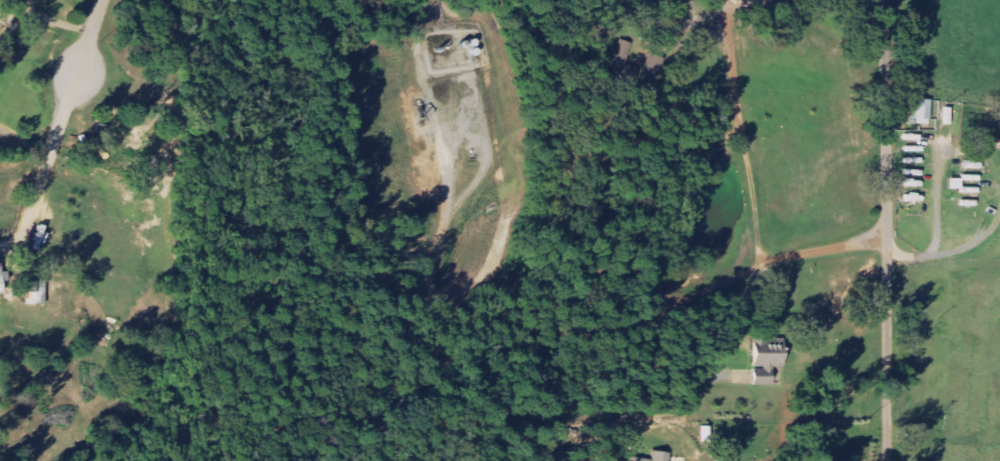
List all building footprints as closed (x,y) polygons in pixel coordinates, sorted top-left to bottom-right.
[(627,70),(638,43),(627,39),(616,66),(627,70)] [(933,123),(933,99),(913,99),(912,122),(933,123)] [(981,193),(981,175),(963,175),(963,193),(981,193)] [(951,189),(963,189),(962,178),(950,179),(951,189)] [(39,293),(44,293),(45,281),(30,281),(29,304),(39,304),(39,293)] [(769,345),(769,338),(756,338),(755,385),(776,386),(777,368),(787,368),(788,345),(769,345)] [(674,453),(656,451),(655,460),(638,458),(637,460),(673,460),(674,453)]
